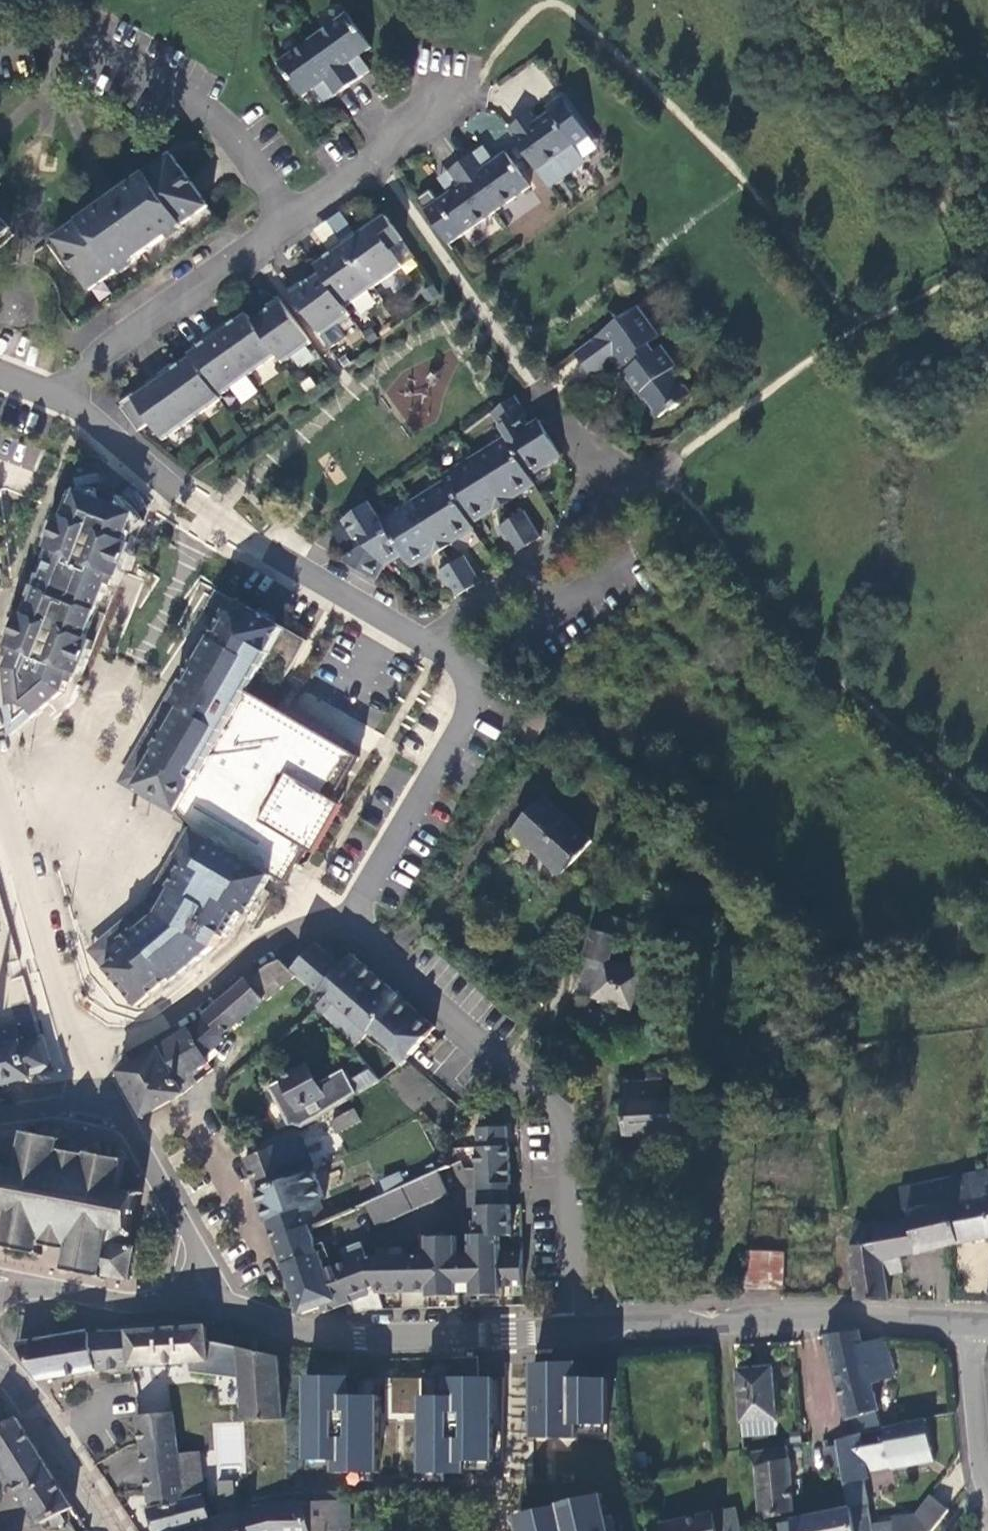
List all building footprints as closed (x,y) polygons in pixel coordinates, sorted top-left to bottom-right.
[(298,48),(333,97),(348,85),(338,71),(344,67),(357,57),(332,24),(298,48)] [(317,109),(333,97),(298,48),(263,74),(287,108),(300,99),(306,94),(317,109)] [(338,71),(348,85),(355,81),(344,67),(338,71)] [(310,113),(317,109),(306,94),(300,99),(310,113)] [(511,123),(495,134),(525,177),(534,191),(570,167),(561,152),(576,143),(552,108),(548,103),(532,115),(535,119),(524,127),(517,131),(511,123)] [(517,131),(524,127),(518,118),(511,123),(517,131)] [(561,152),(570,167),(585,157),(576,143),(561,152)] [(480,148),(474,153),(484,167),(491,162),(480,148)] [(474,153),(458,164),(493,212),(528,187),(503,153),(491,162),(484,167),(474,153)] [(78,294),(200,214),(190,201),(160,161),(41,244),(78,294)] [(493,212),(458,164),(442,176),(453,190),(446,195),(434,204),(426,193),(413,203),(445,247),(493,212)] [(453,190),(442,176),(436,180),(446,195),(453,190)] [(377,256),(391,246),(374,222),(342,243),(338,240),(329,247),(360,293),(388,272),(377,256)] [(316,262),(303,272),(308,280),(332,314),(360,293),(329,247),(314,258),(316,262)] [(289,286),(277,295),(310,341),(338,322),(332,314),(308,280),(293,290),(289,286)] [(257,316),(240,329),(264,363),(269,371),(298,350),(266,304),(254,312),(257,316)] [(643,343),(623,314),(558,362),(579,391),(588,385),(592,372),(596,368),(601,364),(613,380),(611,381),(644,422),(675,400),(656,376),(662,372),(645,353),(638,357),(633,350),(643,343)] [(216,328),(202,337),(235,384),(264,363),(240,329),(235,322),(219,332),(216,328)] [(193,349),(177,361),(179,364),(207,404),(235,384),(202,337),(191,345),(193,349)] [(160,373),(147,381),(179,426),(208,406),(207,404),(179,364),(162,376),(160,373)] [(607,384),(611,381),(613,380),(601,364),(596,368),(607,384)] [(137,394),(109,415),(125,439),(138,430),(149,447),(179,426),(147,381),(135,389),(137,394)] [(512,419),(502,404),(478,420),(494,447),(515,480),(548,462),(525,425),(514,432),(507,423),(512,419)] [(36,463),(39,443),(0,439),(0,459),(36,463)] [(500,503),(520,490),(515,480),(494,447),(483,453),(480,450),(460,462),(486,505),(497,498),(500,503)] [(444,478),(431,487),(433,491),(457,528),(477,515),(475,511),(486,505),(460,462),(441,473),(444,478)] [(66,489),(48,537),(14,619),(15,620),(8,636),(7,636),(2,649),(2,655),(10,658),(5,675),(10,709),(32,719),(64,693),(70,681),(78,685),(91,651),(144,519),(141,512),(135,505),(129,502),(118,505),(98,496),(97,487),(86,486),(80,486),(66,489)] [(439,547),(460,534),(457,528),(433,491),(422,497),(421,494),(400,507),(425,549),(437,542),(439,547)] [(382,523),(371,530),(388,559),(396,572),(417,559),(415,555),(425,549),(400,507),(381,519),(382,523)] [(334,560),(331,567),(363,586),(372,569),(388,559),(371,530),(357,508),(331,527),(342,544),(347,543),(351,550),(334,560)] [(512,517),(499,526),(514,550),(527,542),(512,517)] [(501,557),(514,550),(499,526),(486,533),(501,557)] [(453,561),(438,570),(454,594),(468,586),(453,561)] [(441,602),(454,594),(438,570),(427,577),(441,602)] [(206,604),(224,613),(226,610),(232,599),(214,589),(206,604)] [(143,770),(185,795),(246,690),(260,666),(283,678),(306,638),(275,619),(258,610),(249,605),(235,614),(226,610),(224,613),(196,660),(193,659),(178,685),(195,694),(180,720),(174,717),(166,731),(163,730),(155,744),(157,745),(143,770)] [(121,775),(178,808),(178,807),(185,795),(143,770),(157,745),(155,744),(163,730),(166,731),(174,717),(180,720),(195,694),(178,685),(175,684),(121,775)] [(358,756),(279,710),(246,690),(185,795),(217,814),(206,836),(272,875),(285,883),(300,857),(358,756)] [(374,751),(336,728),(334,730),(284,700),(279,710),(358,756),(300,857),(312,862),(374,751)] [(10,709),(13,735),(32,719),(10,709)] [(563,876),(591,834),(533,794),(504,837),(563,876)] [(194,827),(194,829),(206,836),(217,814),(185,795),(178,807),(178,808),(194,827)] [(104,967),(136,1005),(148,995),(118,958),(128,947),(122,940),(133,929),(136,931),(159,911),(172,888),(170,886),(186,859),(192,863),(206,836),(194,829),(178,855),(173,853),(144,901),(88,949),(104,967)] [(118,958),(148,995),(171,977),(174,980),(214,946),(222,933),(227,936),(242,911),(248,914),(272,875),(206,836),(192,863),(186,859),(170,886),(172,888),(159,911),(136,931),(133,929),(122,940),(128,947),(118,958)] [(639,963),(611,958),(615,934),(586,929),(574,999),(631,1009),(639,963)] [(435,1028),(354,955),(344,967),(320,945),(297,971),(310,981),(311,981),(322,991),(314,999),(323,1007),(357,1047),(370,1032),(375,1037),(376,1035),(392,1049),(397,1043),(411,1056),(435,1028)] [(283,961),(284,960),(280,957),(266,965),(285,986),(297,976),(283,961)] [(265,1002),(285,986),(266,965),(255,973),(208,1014),(210,1017),(194,1030),(193,1028),(161,1047),(162,1050),(119,1073),(144,1117),(183,1096),(177,1083),(207,1064),(205,1059),(225,1041),(223,1036),(264,1000),(265,1002)] [(35,1079),(33,1072),(32,1071),(53,1065),(46,1039),(25,1045),(19,1024),(0,1031),(0,1086),(35,1079)] [(271,1084),(292,1122),(297,1124),(301,1124),(350,1096),(382,1076),(373,1065),(353,1076),(347,1067),(319,1082),(309,1064),(271,1084)] [(617,1134),(670,1135),(670,1079),(617,1078),(617,1134)] [(331,1118),(338,1129),(362,1116),(355,1105),(331,1118)] [(59,1150),(61,1142),(65,1139),(63,1135),(60,1138),(32,1131),(30,1126),(25,1129),(27,1133),(26,1139),(22,1138),(22,1143),(26,1143),(21,1165),(0,1160),(0,1210),(10,1213),(6,1233),(2,1233),(1,1236),(5,1237),(4,1244),(0,1247),(0,1248),(1,1250),(6,1248),(35,1255),(37,1258),(41,1256),(39,1251),(40,1245),(70,1252),(66,1268),(62,1271),(65,1274),(68,1273),(97,1279),(99,1283),(103,1280),(101,1276),(128,1282),(134,1251),(129,1250),(132,1238),(133,1236),(131,1231),(136,1199),(140,1195),(137,1191),(134,1194),(118,1191),(124,1163),(129,1160),(127,1157),(121,1160),(93,1154),(91,1149),(87,1150),(88,1156),(59,1150)] [(333,1301),(335,1307),(343,1303),(368,1298),(365,1289),(374,1286),(376,1288),(415,1287),(416,1292),(428,1292),(429,1297),(457,1297),(457,1285),(472,1285),(473,1295),(501,1294),(501,1286),(525,1286),(524,1251),(500,1251),(500,1236),(510,1236),(508,1147),(506,1146),(505,1128),(478,1128),(478,1146),(476,1146),(478,1236),(470,1237),(471,1266),(457,1267),(456,1238),(426,1238),(426,1255),(369,1257),(350,1265),(359,1292),(333,1301)] [(246,1159),(258,1195),(312,1171),(316,1169),(308,1148),(303,1137),(296,1135),(246,1159)] [(431,1164),(434,1171),(439,1168),(437,1161),(431,1164)] [(379,1220),(450,1188),(449,1187),(448,1182),(442,1167),(439,1168),(434,1171),(413,1180),(392,1189),(385,1192),(384,1190),(368,1197),(379,1220)] [(385,1177),(392,1189),(413,1180),(408,1168),(385,1177)] [(326,1190),(316,1169),(312,1171),(321,1193),(326,1190)] [(910,1215),(877,1221),(887,1273),(890,1272),(903,1270),(901,1252),(954,1241),(959,1242),(953,1201),(930,1204),(927,1183),(922,1170),(898,1174),(904,1207),(908,1207),(910,1215)] [(258,1195),(268,1223),(305,1206),(303,1200),(319,1193),(321,1193),(312,1171),(258,1195)] [(969,1173),(927,1183),(930,1204),(953,1201),(959,1242),(987,1237),(987,1172),(969,1173)] [(330,1216),(319,1193),(303,1200),(305,1206),(312,1224),(330,1216)] [(276,1241),(285,1270),(294,1298),(299,1313),(320,1305),(333,1301),(359,1292),(350,1265),(369,1257),(364,1257),(359,1245),(340,1251),(343,1263),(326,1268),(312,1224),(305,1206),(268,1223),(273,1240),(276,1241)] [(852,1248),(858,1301),(891,1303),(890,1272),(887,1273),(877,1221),(855,1219),(852,1248)] [(323,1311),(335,1307),(333,1301),(320,1305),(323,1311)] [(236,1368),(241,1422),(281,1419),(281,1416),(280,1387),(279,1360),(208,1344),(207,1329),(126,1333),(129,1368),(206,1363),(236,1368)] [(874,1384),(897,1379),(886,1337),(861,1342),(859,1332),(826,1334),(847,1418),(879,1412),(874,1384)] [(69,1374),(94,1371),(88,1335),(88,1333),(21,1343),(18,1346),(38,1379),(69,1374)] [(126,1333),(88,1335),(94,1371),(129,1368),(126,1333)] [(580,1362),(535,1363),(535,1438),(579,1438),(579,1424),(609,1424),(609,1410),(620,1410),(616,1362),(580,1364),(580,1362)] [(129,1368),(94,1371),(96,1381),(108,1387),(132,1386),(129,1368)] [(739,1371),(743,1421),(777,1419),(773,1369),(739,1371)] [(345,1377),(300,1377),(300,1458),(326,1459),(327,1473),(376,1473),(377,1396),(345,1396),(345,1377)] [(489,1377),(438,1377),(437,1394),(416,1395),(413,1473),(461,1473),(461,1461),(487,1461),(489,1377)] [(885,1418),(904,1412),(904,1407),(879,1412),(885,1418)] [(171,1412),(137,1415),(141,1442),(176,1439),(171,1412)] [(71,1507),(16,1420),(0,1430),(0,1458),(42,1524),(50,1520),(56,1527),(65,1522),(60,1514),(71,1507)] [(934,1452),(924,1421),(887,1430),(890,1444),(881,1446),(885,1470),(895,1467),(894,1462),(934,1452)] [(864,1450),(862,1435),(837,1440),(843,1486),(865,1481),(870,1480),(869,1473),(885,1470),(881,1446),(864,1450)] [(141,1445),(146,1477),(181,1471),(178,1453),(176,1439),(141,1442),(141,1445)] [(751,1456),(756,1467),(761,1521),(794,1511),(788,1448),(751,1456)] [(197,1450),(178,1453),(181,1471),(184,1497),(204,1491),(197,1450)] [(936,1461),(934,1452),(894,1462),(895,1467),(895,1470),(936,1461)] [(146,1477),(150,1504),(184,1497),(181,1471),(146,1477)] [(848,1500),(868,1496),(865,1481),(843,1486),(848,1500)] [(894,1515),(896,1522),(897,1530),(925,1530),(936,1529),(954,1506),(937,1493),(918,1509),(894,1515)] [(603,1495),(556,1505),(562,1530),(611,1530),(603,1495)] [(855,1511),(870,1506),(868,1496),(848,1500),(852,1509),(855,1508),(855,1511)] [(156,1530),(176,1530),(207,1522),(204,1506),(201,1497),(151,1511),(156,1530)] [(320,1501),(265,1504),(234,1514),(243,1530),(327,1530),(320,1501)] [(320,1501),(327,1530),(339,1530),(334,1502),(320,1501)] [(334,1502),(339,1530),(346,1530),(342,1501),(334,1502)] [(213,1521),(216,1530),(243,1530),(234,1514),(231,1503),(216,1507),(220,1519),(213,1521)] [(856,1516),(872,1513),(870,1506),(855,1511),(856,1516)] [(662,1530),(742,1530),(737,1508),(660,1524),(662,1530)] [(859,1530),(858,1527),(856,1516),(855,1511),(855,1508),(852,1509),(795,1520),(797,1530),(859,1530)] [(858,1527),(874,1522),(872,1513),(856,1516),(858,1527)] [(557,1514),(541,1518),(544,1530),(561,1530),(557,1514)] [(213,1521),(207,1522),(176,1530),(216,1530),(213,1521)] [(875,1526),(875,1530),(897,1530),(896,1522),(875,1526)]
